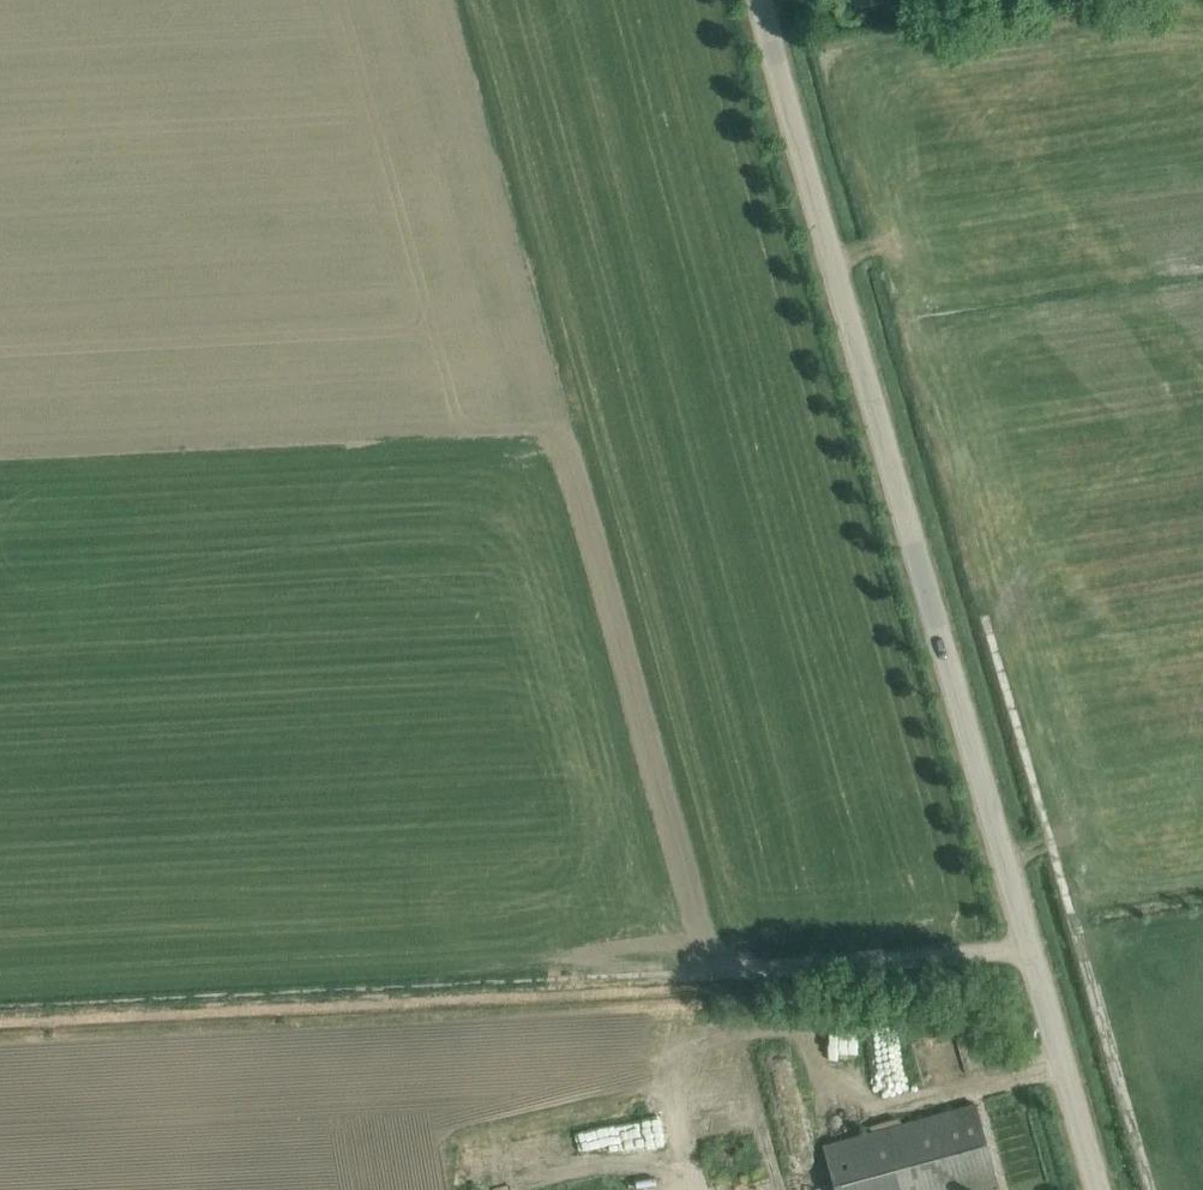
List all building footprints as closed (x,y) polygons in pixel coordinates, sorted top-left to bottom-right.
[(954,1110),(826,1145),(838,1189),(974,1189),(999,1183),(977,1104),(954,1110)]
